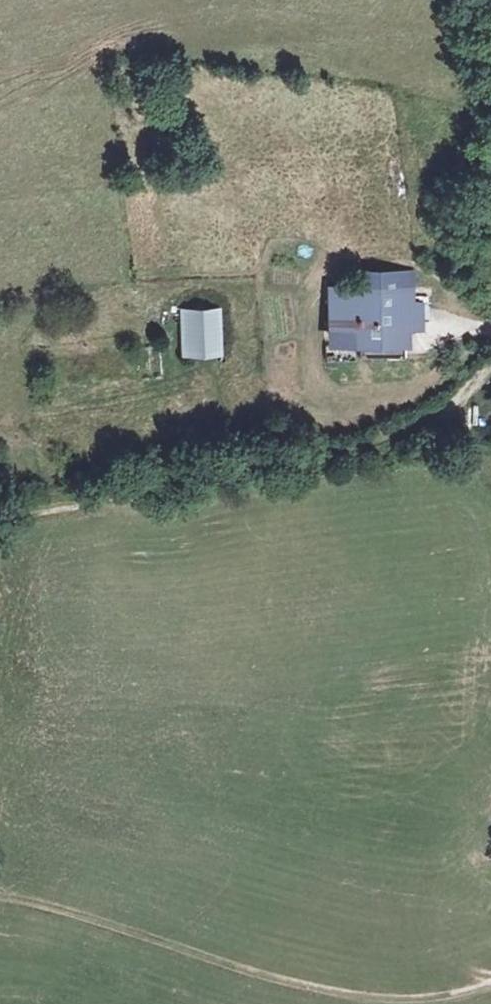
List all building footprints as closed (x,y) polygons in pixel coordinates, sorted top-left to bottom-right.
[(397,302),(388,302),(388,322),(399,322),(415,322),(415,301),(402,301),(402,271),(398,269),(391,268),(386,272),(386,281),(398,281),(397,302)] [(386,292),(327,292),(326,337),(351,337),(351,340),(351,354),(388,354),(388,322),(388,302),(397,302),(398,281),(386,281),(386,292)] [(207,313),(173,314),(174,355),(209,354),(207,313)] [(138,347),(140,379),(162,378),(160,346),(138,347)]
